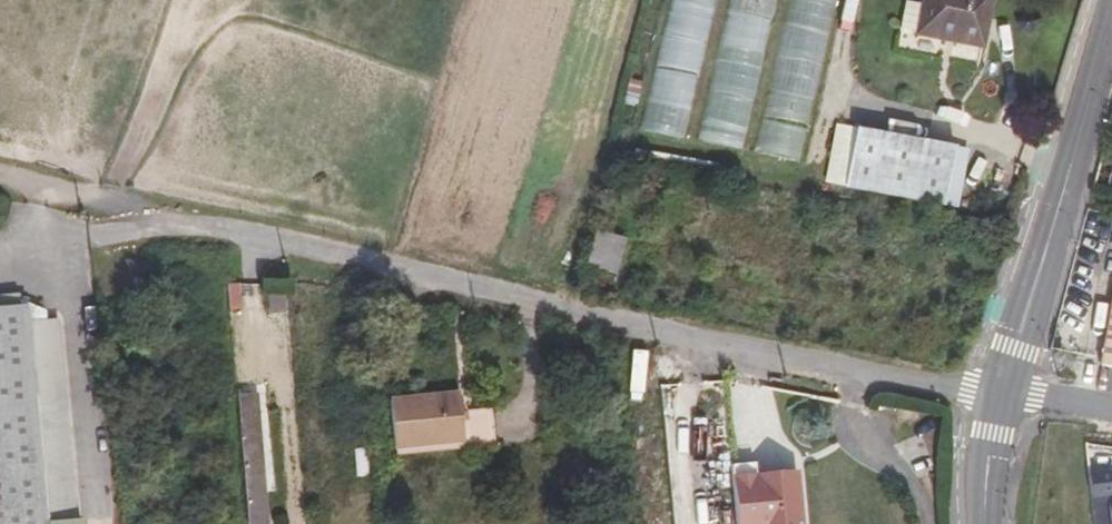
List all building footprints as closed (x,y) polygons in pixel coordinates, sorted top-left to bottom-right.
[(648,128),(689,137),(717,0),(674,0),(648,128)] [(776,0),(732,0),(706,140),(748,148),(776,0)] [(835,0),(792,0),(764,152),(805,160),(835,0)] [(913,23),(942,27),(943,22),(979,27),(983,0),(917,0),(913,23)] [(844,120),(835,176),(932,191),(941,137),(895,128),(844,120)] [(578,228),(571,256),(598,261),(603,234),(578,228)] [(1111,264),(1111,250),(1106,249),(1104,262),(1111,264)] [(268,301),(267,276),(244,276),(246,302),(268,301)] [(47,319),(35,319),(34,309),(8,298),(8,294),(0,295),(0,523),(63,523),(47,319)] [(1102,366),(1111,368),(1111,308),(1102,366)] [(435,384),(425,385),(430,436),(440,435),(435,384)] [(430,436),(425,385),(369,390),(373,439),(430,436)] [(223,397),(233,523),(251,523),(244,421),(237,421),(234,397),(223,397)] [(786,473),(746,476),(745,465),(721,467),(727,523),(791,523),(786,473)]
